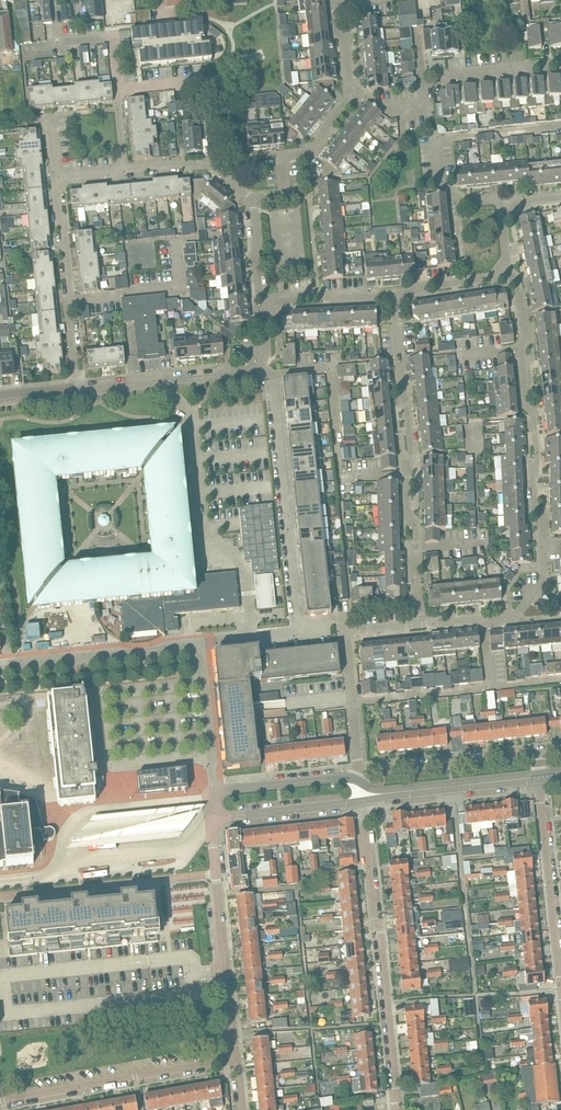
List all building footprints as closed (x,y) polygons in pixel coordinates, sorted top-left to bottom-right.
[(14,0),(2,0),(4,13),(0,13),(0,54),(12,53),(12,52),(11,42),(7,3),(14,2),(14,0)] [(41,4),(42,13),(43,24),(52,23),(50,1),(50,0),(41,0),(41,4)] [(326,0),(307,0),(304,0),(305,12),(325,10),(325,6),(327,6),(326,0)] [(510,10),(520,9),(520,7),(519,0),(508,0),(510,10)] [(520,7),(520,9),(522,22),(530,21),(527,2),(541,0),(541,5),(554,3),(554,0),(519,0),(520,7)] [(84,16),(84,20),(103,18),(104,18),(102,1),(86,3),(87,16),(84,16)] [(415,1),(398,3),(399,16),(402,15),(416,14),(415,1)] [(61,5),(62,22),(72,21),(70,4),(61,5)] [(31,43),(30,32),(27,10),(15,11),(18,41),(19,44),(31,43)] [(136,12),(135,12),(136,22),(154,21),(153,10),(150,10),(136,12)] [(326,22),(325,10),(305,12),(306,24),(326,22)] [(403,28),(410,27),(418,26),(417,21),(416,14),(402,15),(403,28)] [(550,28),(549,28),(551,40),(550,40),(551,47),(560,46),(560,17),(559,18),(560,26),(550,28)] [(358,33),(377,30),(376,18),(356,20),(358,33)] [(549,28),(550,28),(549,19),(537,20),(538,29),(527,30),(528,39),(529,50),(541,48),(540,41),(550,40),(551,40),(549,28)] [(203,22),(131,30),(133,46),(141,45),(141,50),(139,50),(140,66),(212,59),(210,43),(202,44),(202,39),(204,38),(203,22)] [(327,33),(326,22),(306,24),(307,35),(327,33)] [(443,24),(439,25),(439,32),(431,33),(430,29),(423,29),(425,51),(426,51),(431,50),(431,51),(432,51),(432,56),(439,55),(440,57),(439,57),(439,58),(446,58),(443,24)] [(446,58),(452,57),(452,56),(452,54),(459,53),(458,48),(459,48),(459,47),(464,47),(465,47),(463,25),(455,26),(456,31),(447,31),(447,24),(443,24),(446,58)] [(410,27),(403,28),(399,28),(401,40),(402,40),(412,39),(410,27)] [(377,30),(358,33),(359,45),(364,44),(379,42),(377,30)] [(328,44),(327,33),(307,35),(309,48),(315,47),(315,46),(329,45),(328,44)] [(412,46),(412,39),(402,40),(403,52),(411,51),(410,46),(412,46)] [(18,41),(11,42),(12,52),(20,51),(19,44),(18,41)] [(379,42),(364,44),(365,56),(385,54),(384,42),(379,42)] [(334,44),(328,44),(329,45),(315,46),(315,47),(316,58),(335,56),(334,44)] [(386,65),(385,54),(365,56),(366,68),(386,65)] [(335,56),(316,58),(317,70),(336,69),(335,56)] [(291,73),(291,69),(290,62),(283,63),(284,74),(291,73)] [(406,75),(413,75),(413,70),(415,70),(414,62),(401,63),(402,71),(403,71),(403,76),(406,75)] [(386,65),(366,68),(367,70),(365,71),(366,80),(387,77),(386,65)] [(336,69),(317,70),(312,71),(313,82),(314,82),(314,84),(328,95),(330,92),(331,93),(334,89),(333,81),(337,80),(336,69)] [(292,85),(291,73),(284,74),(285,82),(289,85),(292,85)] [(413,75),(406,75),(407,80),(403,80),(404,87),(417,86),(416,78),(414,78),(413,75)] [(543,85),(544,97),(545,106),(553,105),(552,96),(560,95),(560,83),(559,76),(547,77),(548,84),(543,85)] [(387,77),(366,80),(367,87),(368,87),(369,91),(389,89),(387,77)] [(531,86),(526,86),(525,87),(527,99),(528,108),(536,107),(535,98),(544,97),(543,85),(542,78),(530,79),(531,86)] [(514,88),(509,88),(509,89),(510,101),(511,110),(519,109),(518,100),(527,99),(525,87),(526,86),(525,79),(513,81),(514,88)] [(99,83),(101,102),(113,101),(111,81),(99,83)] [(497,90),(492,90),(491,90),(493,103),(494,112),(502,111),(501,102),(510,101),(509,89),(509,88),(508,81),(496,83),(497,90)] [(101,102),(99,83),(87,84),(89,104),(101,102)] [(480,92),(475,92),(477,113),(485,112),(485,104),(493,103),(491,90),(492,90),(491,83),(479,85),(480,92)] [(89,104),(87,84),(75,85),(77,105),(89,104)] [(328,95),(314,84),(315,87),(318,90),(312,97),(326,109),(334,100),(328,95)] [(75,85),(63,86),(65,106),(77,105),(75,85)] [(463,93),(458,94),(459,107),(460,115),(477,113),(475,92),(474,85),(462,86),(463,93)] [(65,106),(63,86),(51,87),(53,107),(65,106)] [(53,107),(51,87),(39,89),(41,108),(53,107)] [(442,117),(452,116),(451,108),(459,107),(458,94),(457,87),(445,88),(446,92),(440,93),(442,117)] [(41,108),(39,89),(27,90),(29,110),(41,108)] [(256,102),(255,95),(243,96),(243,103),(256,102)] [(326,109),(312,97),(304,106),(319,118),(326,109)] [(128,112),(148,110),(147,98),(127,100),(128,112)] [(367,102),(359,112),(374,124),(382,115),(367,102)] [(319,118),(304,106),(297,116),(311,128),(319,118)] [(148,110),(128,112),(129,124),(149,122),(149,121),(148,110)] [(374,124),(359,112),(352,120),(367,133),(374,124)] [(311,128),(297,116),(291,123),(288,121),(282,121),(282,126),(284,141),(293,140),(296,137),(295,136),(297,133),(303,138),(311,128)] [(352,120),(344,130),(360,143),(367,133),(352,120)] [(151,121),(149,121),(149,122),(129,124),(131,135),(135,135),(135,136),(157,133),(156,127),(152,128),(151,121)] [(272,146),(271,127),(270,121),(258,122),(261,149),(269,149),(269,147),(272,146)] [(261,149),(258,122),(246,123),(248,149),(252,148),(252,150),(261,149)] [(201,151),(200,140),(199,130),(192,131),(192,123),(183,124),(186,152),(201,151)] [(282,126),(271,127),(272,146),(284,145),(284,141),(282,126)] [(18,144),(40,142),(39,130),(19,132),(20,143),(18,143),(18,144)] [(344,130),(337,139),(352,152),(360,143),(344,130)] [(157,133),(135,136),(135,137),(131,137),(132,148),(152,146),(154,146),(153,139),(157,139),(157,133)] [(537,144),(536,138),(532,138),(532,136),(524,136),(525,148),(533,147),(533,144),(537,144)] [(337,139),(329,148),(345,161),(352,152),(337,139)] [(40,142),(18,144),(19,150),(15,151),(15,157),(37,154),(37,153),(41,153),(40,142)] [(153,158),(152,146),(132,148),(133,160),(153,158)] [(345,161),(329,148),(321,158),(328,163),(325,166),(324,165),(321,169),(322,178),(342,176),(342,170),(339,168),(345,161)] [(37,155),(37,154),(15,157),(16,161),(20,161),(20,168),(42,166),(41,155),(37,155)] [(527,161),(515,162),(517,182),(528,181),(529,181),(528,166),(527,161)] [(515,162),(503,163),(505,183),(517,182),(515,162)] [(551,163),(553,184),(560,183),(560,162),(551,163)] [(503,163),(491,165),(493,184),(505,183),(503,163)] [(553,184),(551,163),(539,165),(541,185),(553,184)] [(493,184),(491,165),(480,166),(482,188),(490,187),(490,185),(493,184)] [(541,185),(539,165),(528,166),(529,181),(528,181),(529,186),(541,185)] [(42,166),(20,168),(20,169),(23,168),(24,180),(44,178),(42,166)] [(480,166),(468,167),(470,187),(473,186),(473,188),(482,188),(480,166)] [(470,187),(468,167),(455,168),(457,188),(470,187)] [(177,178),(179,198),(191,197),(189,177),(177,178)] [(45,190),(44,178),(24,180),(25,192),(45,190)] [(177,178),(165,180),(167,199),(179,198),(177,178)] [(167,199),(165,180),(153,181),(155,201),(167,199)] [(210,203),(223,188),(213,180),(208,186),(205,183),(206,182),(202,180),(193,180),(195,201),(201,200),(203,197),(210,203)] [(155,201),(153,181),(142,182),(144,202),(155,201)] [(144,202),(142,182),(130,183),(132,203),(144,202)] [(320,196),(340,194),(338,182),(318,184),(320,196)] [(132,203),(130,183),(118,184),(120,204),(132,203)] [(118,184),(106,186),(108,206),(120,204),(118,184)] [(108,206),(106,186),(94,187),(96,207),(108,206)] [(96,207),(94,187),(82,188),(84,208),(96,207)] [(84,208),(82,188),(70,189),(72,209),(84,208)] [(232,195),(223,188),(210,203),(218,209),(215,212),(216,218),(220,217),(236,215),(235,206),(231,203),(230,205),(227,203),(232,195)] [(46,202),(45,190),(25,192),(26,204),(46,202)] [(427,209),(448,207),(447,198),(445,198),(445,195),(426,197),(425,192),(418,193),(419,210),(427,209)] [(341,206),(340,194),(320,196),(321,208),(341,206)] [(46,202),(26,204),(27,216),(47,213),(46,202)] [(341,206),(321,208),(321,211),(319,211),(320,220),(342,217),(341,206)] [(449,215),(448,207),(427,209),(428,221),(448,219),(447,215),(449,215)] [(545,212),(546,216),(552,215),(553,223),(560,222),(560,209),(551,211),(545,212)] [(546,216),(545,212),(538,214),(538,213),(519,217),(521,229),(540,225),(539,218),(546,216)] [(47,213),(27,216),(29,227),(49,225),(47,213)] [(240,214),(236,215),(220,217),(221,229),(241,227),(240,214)] [(342,217),(320,220),(321,228),(323,228),(323,231),(343,229),(342,217)] [(449,231),(448,219),(428,221),(429,233),(449,231)] [(195,233),(193,223),(181,224),(183,235),(195,233)] [(49,225),(29,227),(30,239),(50,237),(49,225)] [(540,225),(521,229),(524,241),(543,237),(540,225)] [(242,239),(241,227),(221,229),(222,240),(222,241),(237,239),(242,239)] [(343,229),(323,231),(324,243),(344,241),(343,229)] [(206,241),(205,230),(198,231),(199,242),(206,241)] [(450,242),(449,231),(429,233),(430,244),(435,244),(450,242)] [(76,245),(96,243),(95,232),(75,234),(76,245)] [(50,237),(30,239),(16,241),(17,247),(31,245),(31,251),(51,249),(50,237)] [(543,237),(524,241),(524,244),(522,244),(524,253),(545,249),(543,237)] [(222,241),(222,240),(217,241),(218,253),(238,251),(237,239),(222,241)] [(344,241),(324,243),(326,254),(320,255),(321,255),(345,253),(344,241)] [(455,241),(450,242),(435,244),(436,256),(456,254),(455,241)] [(97,255),(96,243),(76,245),(77,257),(97,255)] [(184,256),(196,255),(195,243),(185,244),(185,248),(183,248),(184,256)] [(545,249),(524,253),(526,261),(527,261),(528,264),(547,261),(545,249)] [(238,251),(218,253),(220,265),(241,262),(241,254),(239,254),(238,251)] [(33,267),(53,265),(52,253),(32,255),(33,267)] [(345,253),(321,255),(322,267),(342,265),(340,254),(346,253),(345,253)] [(457,266),(456,254),(436,256),(438,268),(457,266)] [(97,255),(77,257),(78,269),(98,267),(97,255)] [(196,255),(184,256),(184,264),(187,264),(187,268),(195,267),(194,263),(197,263),(196,255)] [(413,256),(401,257),(403,277),(415,275),(413,256)] [(403,277),(401,257),(389,258),(391,280),(399,279),(399,277),(403,277)] [(425,257),(416,258),(417,270),(425,269),(424,261),(425,261),(425,257)] [(389,258),(377,259),(379,279),(382,279),(382,281),(391,280),(389,258)] [(379,279),(377,259),(365,261),(367,280),(379,279)] [(547,261),(528,264),(531,276),(550,273),(547,261)] [(241,262),(220,265),(221,276),(241,274),(240,271),(242,271),(241,262)] [(53,265),(33,267),(34,279),(54,276),(53,265)] [(343,277),(342,265),(322,267),(323,279),(343,277)] [(98,267),(78,269),(80,281),(100,279),(98,267)] [(550,273),(531,276),(533,287),(528,288),(552,284),(550,273)] [(241,274),(221,276),(222,289),(227,288),(242,286),(241,274)] [(55,288),(54,276),(34,279),(35,290),(55,288)] [(100,279),(80,281),(81,293),(101,291),(100,279)] [(195,279),(186,280),(187,287),(189,287),(190,292),(205,290),(205,289),(197,290),(195,279)] [(552,284),(528,288),(530,300),(549,296),(547,285),(552,284)] [(247,285),(242,286),(227,288),(228,299),(248,297),(247,285)] [(56,300),(55,288),(35,290),(36,302),(56,300)] [(205,290),(190,292),(190,299),(197,302),(206,301),(205,290)] [(506,290),(493,292),(496,311),(505,310),(506,317),(509,316),(508,310),(509,309),(506,290)] [(496,311),(493,292),(482,294),(485,313),(496,311)] [(166,311),(166,310),(165,300),(165,294),(121,299),(124,323),(134,322),(138,360),(144,360),(143,355),(148,354),(148,356),(159,355),(159,358),(165,357),(164,344),(158,344),(157,333),(160,333),(159,328),(157,328),(155,312),(166,311)] [(482,294),(470,295),(473,315),(485,313),(482,294)] [(470,295),(458,297),(461,317),(473,315),(470,295)] [(461,317),(458,297),(455,298),(455,296),(446,297),(449,319),(461,317)] [(549,296),(530,300),(532,312),(551,308),(549,296)] [(248,297),(228,299),(224,300),(225,312),(230,311),(249,309),(248,297)] [(449,319),(446,297),(438,298),(438,300),(435,301),(438,320),(449,319)] [(177,299),(165,300),(166,310),(172,310),(171,309),(178,308),(182,308),(182,301),(178,301),(177,299)] [(58,312),(56,300),(36,302),(38,314),(58,312)] [(182,301),(182,308),(183,313),(195,312),(194,307),(188,300),(182,301)] [(435,301),(423,303),(427,322),(438,320),(435,301)] [(427,322),(423,303),(411,304),(414,324),(427,322)] [(352,329),(351,309),(348,309),(348,307),(340,308),(341,330),(352,329)] [(331,310),(328,310),(329,330),(341,330),(340,308),(331,308),(331,310)] [(363,309),(364,328),(377,328),(376,308),(363,309)] [(249,309),(230,311),(231,323),(251,321),(249,309)] [(364,328),(363,309),(351,309),(352,329),(364,328)] [(328,310),(316,311),(317,331),(329,330),(328,310)] [(317,331),(316,311),(304,312),(305,331),(317,331)] [(59,324),(58,312),(38,314),(39,326),(59,324)] [(292,312),(280,313),(281,325),(281,333),(282,333),(282,339),(285,339),(285,332),(293,332),(292,312)] [(304,312),(292,312),(293,332),(305,331),(304,312)] [(537,328),(556,326),(555,314),(536,316),(537,328)] [(509,316),(506,317),(507,323),(498,325),(501,344),(514,342),(511,323),(510,323),(509,316)] [(59,324),(39,326),(40,337),(38,337),(38,338),(60,336),(59,324)] [(556,326),(537,328),(538,339),(557,337),(556,326)] [(187,361),(185,338),(185,335),(176,335),(176,333),(168,333),(170,352),(174,352),(175,360),(179,360),(179,362),(187,361)] [(221,335),(209,336),(211,356),(223,355),(221,335)] [(60,336),(38,338),(38,344),(35,344),(36,351),(57,348),(57,347),(61,346),(60,336)] [(211,356),(209,336),(197,337),(199,358),(211,356)] [(197,337),(185,338),(187,361),(196,360),(196,358),(199,358),(197,337)] [(557,337),(538,339),(538,343),(536,343),(537,351),(558,349),(557,337)] [(286,346),(285,339),(282,339),(282,346),(282,353),(283,366),(296,365),(295,354),(295,350),(295,346),(286,346)] [(416,354),(429,353),(428,342),(415,343),(416,354)] [(123,345),(110,347),(112,366),(125,365),(123,345)] [(110,347),(105,347),(98,348),(101,368),(112,366),(110,347)] [(57,349),(57,348),(36,351),(37,363),(43,362),(63,360),(61,349),(57,349)] [(101,368),(98,348),(87,349),(89,369),(101,368)] [(559,361),(558,349),(537,351),(538,360),(540,360),(540,363),(559,361)] [(498,362),(511,361),(511,354),(498,355),(498,362)] [(14,375),(12,356),(0,357),(0,358),(2,377),(14,375)] [(409,371),(429,369),(428,356),(408,358),(409,371)] [(64,371),(63,360),(43,362),(44,374),(64,371)] [(372,375),(391,373),(390,360),(371,362),(372,375)] [(559,361),(540,363),(541,375),(560,373),(559,361)] [(449,367),(449,371),(450,379),(463,377),(461,365),(456,366),(449,367)] [(512,367),(499,368),(492,369),(494,382),(515,379),(514,371),(512,371),(512,367)] [(430,380),(429,369),(409,371),(410,383),(416,382),(415,382),(430,380)] [(391,373),(372,375),(373,386),(387,385),(392,385),(391,373)] [(560,373),(541,375),(543,387),(560,385),(560,373)] [(283,392),(313,389),(308,389),(306,377),(294,379),(294,378),(282,380),(283,392)] [(351,377),(344,378),(337,378),(339,390),(347,389),(346,382),(351,381),(351,377)] [(516,388),(515,379),(494,382),(495,394),(515,392),(514,388),(516,388)] [(435,380),(430,380),(415,382),(416,382),(417,394),(436,392),(435,380)] [(387,385),(373,386),(367,387),(369,399),(389,397),(387,385)] [(543,387),(543,390),(541,390),(542,399),(560,397),(560,385),(543,387)] [(313,389),(283,392),(284,404),(309,401),(308,390),(313,389)] [(348,401),(347,389),(339,390),(339,397),(340,397),(341,402),(348,401)] [(438,404),(436,392),(417,394),(418,406),(438,404)] [(515,392),(495,394),(490,394),(491,406),(496,405),(516,403),(515,392)] [(389,397),(369,399),(362,400),(363,412),(370,411),(390,409),(389,397)] [(542,399),(543,407),(545,407),(545,411),(560,410),(560,397),(542,399)] [(309,401),(284,404),(286,416),(316,413),(316,412),(310,413),(309,401)] [(348,401),(341,402),(341,405),(340,405),(341,413),(342,413),(342,414),(349,413),(348,401)] [(517,415),(516,403),(496,405),(497,417),(517,415)] [(438,404),(418,406),(418,409),(416,409),(417,418),(439,416),(438,404)] [(390,409),(370,411),(371,423),(391,421),(390,409)] [(545,411),(546,423),(560,421),(560,410),(545,411)] [(316,413),(286,416),(287,428),(311,425),(310,414),(316,413)] [(349,413),(342,414),(343,426),(351,425),(349,413)] [(439,416),(417,418),(418,426),(420,426),(420,430),(440,428),(439,416)] [(505,433),(525,432),(524,420),(504,421),(505,433)] [(391,421),(371,423),(372,434),(392,432),(391,421)] [(546,423),(547,435),(560,433),(560,421),(546,423)] [(311,425),(287,428),(288,439),(318,436),(313,436),(311,425)] [(351,425),(343,426),(344,429),(342,429),(343,437),(343,438),(352,437),(351,425)] [(441,440),(440,428),(420,430),(421,442),(441,440)] [(231,573),(231,572),(203,575),(203,574),(195,570),(189,566),(189,558),(190,558),(180,456),(178,435),(178,434),(170,444),(165,441),(171,435),(174,431),(13,447),(28,590),(29,608),(32,604),(38,597),(42,601),(34,611),(122,602),(125,633),(158,630),(165,636),(164,630),(166,630),(166,632),(179,630),(177,618),(174,618),(174,614),(239,608),(236,573),(231,573)] [(392,435),(392,432),(372,434),(373,446),(395,444),(394,435),(392,435)] [(525,444),(525,432),(505,433),(505,445),(525,444)] [(318,436),(288,439),(289,451),(314,449),(313,437),(318,436)] [(352,437),(343,438),(343,444),(340,445),(340,449),(347,448),(353,448),(352,437)] [(560,451),(560,439),(545,439),(545,451),(560,451)] [(442,451),(441,440),(421,442),(423,453),(442,451)] [(395,444),(373,446),(375,458),(381,457),(382,464),(395,463),(394,452),(396,452),(395,444)] [(526,456),(525,444),(505,445),(506,456),(521,456),(521,457),(526,456)] [(315,460),(314,449),(289,451),(291,463),(321,460),(321,459),(315,460)] [(545,451),(545,464),(550,464),(550,463),(560,463),(560,451),(545,451)] [(521,456),(506,456),(501,457),(502,469),(521,468),(521,457),(521,456)] [(423,470),(443,469),(449,469),(448,462),(443,462),(443,457),(423,457),(423,470)] [(321,460),(291,463),(292,475),(316,472),(315,461),(321,460)] [(550,463),(550,464),(551,475),(560,475),(560,463),(550,463)] [(521,468),(502,469),(502,481),(524,480),(523,471),(521,471),(521,468)] [(444,481),(443,469),(423,470),(424,482),(444,481)] [(317,483),(316,472),(292,475),(293,486),(323,483),(317,483)] [(551,475),(551,487),(560,487),(560,475),(551,475)] [(524,488),(524,480),(502,481),(503,493),(522,492),(522,488),(524,488)] [(377,495),(397,494),(397,481),(377,482),(377,495)] [(444,481),(424,482),(424,485),(422,485),(422,493),(444,493),(444,481)] [(323,483),(293,486),(294,498),(319,496),(317,484),(323,484),(323,483)] [(551,487),(551,490),(549,490),(549,499),(560,498),(560,487),(551,487)] [(523,503),(522,492),(503,493),(503,504),(523,503)] [(444,493),(422,493),(422,502),(424,502),(425,505),(444,504),(444,493)] [(397,494),(377,495),(378,506),(398,506),(397,494)] [(320,507),(319,496),(294,498),(295,510),(326,507),(326,506),(320,507)] [(549,499),(550,507),(552,507),(552,510),(560,510),(560,498),(549,499)] [(524,515),(523,503),(503,504),(504,516),(524,515)] [(240,507),(246,566),(259,565),(260,572),(280,570),(273,504),(240,507)] [(444,504),(425,505),(425,517),(445,516),(444,504)] [(398,506),(378,506),(378,518),(400,517),(400,508),(398,508),(398,506)] [(326,507),(295,510),(297,522),(321,519),(320,508),(326,507)] [(552,510),(552,522),(560,522),(560,510),(552,510)] [(106,515),(101,516),(99,519),(99,524),(103,526),(107,525),(109,522),(109,518),(106,515)] [(524,527),(524,515),(504,516),(505,529),(509,528),(524,528),(524,527)] [(451,516),(445,516),(425,517),(425,529),(438,529),(452,528),(451,516)] [(400,517),(378,518),(379,530),(398,529),(398,526),(400,526),(400,517)] [(321,519),(297,522),(298,534),(328,530),(322,530),(321,519)] [(552,522),(553,534),(560,534),(560,522),(552,522)] [(524,528),(509,528),(510,540),(530,539),(529,526),(524,527),(524,528)] [(399,541),(398,529),(379,530),(379,542),(399,541)] [(328,531),(328,530),(298,534),(299,545),(324,543),(322,531),(328,531)] [(530,551),(530,539),(510,540),(511,552),(530,551)] [(399,552),(399,541),(379,542),(379,554),(385,554),(385,553),(399,553),(399,552)] [(324,543),(299,545),(300,557),(331,554),(331,553),(325,554),(324,543)] [(531,563),(530,551),(511,552),(511,564),(531,563)] [(404,552),(399,552),(399,553),(385,553),(385,554),(385,565),(405,565),(404,552)] [(427,581),(431,580),(430,574),(439,573),(437,553),(424,554),(426,574),(427,574),(427,581)] [(331,554),(300,557),(302,569),(326,567),(325,555),(331,554)] [(342,591),(347,590),(345,564),(339,565),(342,591)] [(405,565),(385,565),(386,577),(405,576),(405,565)] [(327,577),(326,567),(302,569),(303,580),(333,577),(327,577)] [(272,587),(271,575),(255,577),(256,588),(257,588),(272,586),(272,587)] [(405,576),(386,577),(386,589),(405,588),(405,576)] [(333,578),(333,577),(303,580),(306,616),(331,613),(331,612),(330,601),(335,601),(335,600),(330,601),(327,578),(333,578)] [(431,587),(431,580),(427,581),(428,587),(430,607),(442,606),(440,586),(431,587)] [(499,580),(487,581),(489,601),(501,600),(499,580)] [(489,601),(487,581),(475,583),(477,602),(489,601)] [(475,583),(463,584),(466,605),(474,605),(474,603),(477,602),(475,583)] [(463,584),(452,585),(454,605),(457,604),(457,606),(466,605),(463,584)] [(454,605),(452,585),(440,586),(442,606),(454,605)] [(386,597),(379,597),(379,601),(386,601),(406,600),(405,588),(386,589),(386,597)] [(379,601),(379,597),(372,597),(372,589),(352,589),(353,602),(372,602),(372,601),(379,601)] [(258,597),(257,597),(258,608),(274,607),(273,596),(258,597)] [(535,625),(526,626),(528,648),(540,647),(538,627),(535,627),(535,625)] [(550,626),(552,645),(560,645),(560,625),(550,626)] [(518,629),(514,629),(516,649),(528,648),(526,626),(518,627),(518,629)] [(550,626),(538,627),(540,647),(552,645),(550,626)] [(465,629),(467,649),(479,648),(477,628),(465,629)] [(465,629),(454,630),(456,650),(467,649),(465,629)] [(516,649),(514,629),(496,631),(497,645),(504,644),(505,650),(507,650),(507,654),(509,656),(514,655),(515,654),(515,649),(516,649)] [(454,630),(442,632),(444,651),(456,650),(454,630)] [(444,651),(442,632),(429,633),(430,638),(431,638),(432,653),(444,651)] [(431,638),(430,638),(418,639),(420,659),(433,657),(432,653),(431,638)] [(397,661),(395,639),(386,640),(386,642),(383,643),(385,662),(397,661)] [(409,668),(407,640),(403,641),(403,639),(395,639),(397,661),(398,669),(409,668)] [(418,639),(407,640),(409,668),(410,670),(421,669),(420,659),(418,639)] [(386,670),(385,662),(383,643),(371,644),(374,671),(386,670)] [(374,671),(371,644),(359,645),(361,665),(362,665),(363,672),(374,671)] [(214,654),(215,659),(218,686),(214,686),(214,682),(213,682),(222,770),(260,765),(254,712),(286,708),(254,711),(253,704),(285,700),(278,700),(277,693),(252,696),(250,680),(261,679),(261,682),(340,674),(337,645),(259,654),(258,649),(225,652),(220,651),(219,653),(214,654)] [(468,660),(464,660),(457,661),(458,674),(459,684),(471,683),(469,670),(468,660)] [(542,664),(541,664),(542,674),(547,673),(547,675),(555,675),(554,663),(546,664),(546,666),(542,667),(542,664)] [(542,674),(541,664),(530,665),(531,677),(539,676),(539,674),(542,674)] [(482,669),(469,670),(471,683),(483,682),(482,669)] [(448,690),(447,683),(446,673),(434,674),(435,675),(436,687),(443,687),(443,690),(448,690)] [(450,674),(451,682),(447,683),(448,690),(452,689),(451,685),(459,684),(458,674),(450,674)] [(427,687),(428,688),(436,687),(435,675),(426,676),(427,680),(427,687)] [(423,688),(423,681),(422,677),(410,679),(411,683),(412,690),(419,689),(419,688),(423,688)] [(376,688),(363,689),(363,696),(388,693),(387,687),(376,688)] [(515,689),(500,691),(501,699),(516,696),(515,689)] [(96,755),(97,750),(93,705),(91,705),(91,706),(85,707),(83,693),(72,694),(73,696),(48,699),(58,801),(59,806),(95,802),(95,797),(97,798),(101,791),(103,783),(103,776),(102,776),(102,777),(97,777),(96,771),(92,772),(91,762),(94,759),(96,755)] [(424,724),(424,717),(423,709),(415,710),(416,718),(417,725),(424,724)] [(461,729),(460,717),(454,717),(456,736),(462,736),(463,744),(477,742),(475,727),(461,729)] [(531,721),(532,736),(546,735),(545,727),(551,726),(551,719),(531,721)] [(532,736),(531,721),(517,723),(519,738),(532,736)] [(519,738),(517,723),(503,724),(504,739),(519,738)] [(504,739),(503,724),(489,726),(490,741),(504,739)] [(489,726),(475,727),(477,742),(490,741),(489,726)] [(445,730),(432,731),(433,747),(447,745),(446,737),(453,737),(452,730),(445,730)] [(433,747),(432,731),(418,733),(419,748),(433,747)] [(418,733),(404,734),(406,750),(419,748),(418,733)] [(406,750),(404,734),(390,736),(392,751),(406,750)] [(392,751),(390,736),(376,737),(378,753),(392,751)] [(329,741),(331,758),(345,756),(343,740),(329,741)] [(329,741),(316,743),(318,759),(331,758),(329,741)] [(316,743),(303,744),(305,761),(318,759),(316,743)] [(303,744),(290,746),(292,762),(305,761),(303,744)] [(290,746),(277,747),(279,763),(292,762),(290,746)] [(279,763),(277,747),(264,748),(266,765),(279,763)] [(140,794),(188,789),(186,769),(137,774),(140,794)] [(49,840),(50,840),(51,840),(52,839),(53,839),(54,838),(54,837),(55,836),(55,835),(55,834),(55,833),(54,832),(54,831),(53,830),(52,829),(51,828),(50,828),(49,828),(44,828),(37,803),(36,802),(37,802),(37,801),(32,799),(26,797),(20,795),(13,794),(9,794),(5,793),(1,793),(0,793),(0,867),(33,863),(30,831),(40,829),(44,841),(49,840)] [(502,803),(502,804),(504,820),(504,821),(529,819),(527,801),(516,802),(502,803)] [(502,804),(490,805),(491,822),(504,820),(502,804)] [(491,822),(490,805),(477,807),(479,823),(479,829),(489,828),(489,831),(493,830),(491,822)] [(479,823),(477,807),(464,808),(466,824),(463,825),(464,834),(464,833),(465,841),(471,840),(470,833),(472,833),(471,824),(479,823)] [(90,823),(68,855),(172,846),(176,845),(205,810),(122,819),(90,823)] [(444,810),(431,812),(432,827),(446,826),(447,835),(444,836),(445,843),(451,842),(450,835),(453,835),(452,820),(445,821),(444,810)] [(432,827),(431,812),(418,813),(420,829),(432,827)] [(408,830),(407,814),(407,813),(392,815),(393,826),(385,827),(386,833),(394,832),(394,833),(408,832),(408,830)] [(418,813),(407,814),(408,830),(420,829),(418,813)] [(340,838),(339,838),(340,841),(341,848),(344,848),(345,855),(339,856),(340,867),(357,865),(355,840),(352,819),(338,821),(338,822),(340,838)] [(338,822),(325,823),(327,840),(339,838),(340,838),(338,822)] [(325,823),(310,825),(311,841),(311,845),(312,852),(328,850),(327,843),(327,840),(325,823)] [(311,841),(310,825),(297,826),(298,843),(299,843),(311,841)] [(298,843),(297,826),(281,828),(283,844),(283,848),(286,868),(293,867),(291,847),(299,846),(299,843),(298,843)] [(283,844),(281,828),(268,829),(270,846),(271,849),(277,849),(276,845),(283,844)] [(270,846),(268,829),(253,831),(254,847),(255,856),(264,855),(264,859),(264,862),(268,862),(268,861),(272,861),(270,849),(271,849),(270,846)] [(240,832),(240,831),(225,833),(231,890),(249,888),(247,877),(245,877),(242,849),(240,832)] [(253,831),(240,832),(242,849),(254,847),(253,831)] [(491,845),(484,845),(485,853),(495,852),(494,848),(494,844),(491,845)] [(462,857),(482,854),(481,846),(462,848),(462,857)] [(507,847),(494,848),(495,852),(495,858),(508,857),(507,850),(507,849),(507,847)] [(456,854),(443,855),(444,860),(451,859),(451,863),(457,862),(456,854)] [(516,871),(531,869),(532,869),(531,855),(513,857),(514,871),(516,871)] [(264,859),(256,860),(257,869),(259,887),(263,887),(262,878),(270,878),(270,875),(270,874),(269,868),(269,864),(268,862),(264,862),(264,859)] [(391,877),(408,875),(409,875),(408,861),(389,863),(390,877),(391,877)] [(500,875),(499,869),(492,870),(492,866),(480,868),(481,874),(493,873),(493,876),(500,875)] [(296,867),(293,867),(286,868),(287,884),(298,883),(296,867)] [(257,869),(250,870),(252,888),(259,887),(257,869)] [(531,869),(516,871),(517,883),(533,881),(531,869)] [(339,887),(355,886),(354,872),(337,873),(339,887)] [(409,887),(408,875),(391,877),(392,889),(409,887)] [(277,885),(277,877),(270,878),(262,878),(263,887),(277,885)] [(534,894),(533,881),(517,883),(518,896),(534,894)] [(357,900),(355,886),(339,887),(340,902),(357,900)] [(409,887),(392,889),(394,902),(410,900),(409,887)] [(238,909),(254,907),(253,894),(236,896),(238,909)] [(534,894),(518,896),(520,908),(535,906),(534,894)] [(121,900),(104,902),(108,938),(157,933),(154,897),(137,898),(136,895),(120,897),(121,900)] [(71,905),(55,907),(58,943),(108,938),(104,902),(87,903),(87,900),(71,902),(71,905)] [(358,914),(357,900),(340,902),(342,916),(358,914)] [(412,912),(410,900),(394,902),(395,914),(412,912)] [(294,903),(287,904),(288,919),(295,918),(294,903)] [(5,912),(9,948),(58,943),(55,907),(38,908),(38,905),(22,907),(22,910),(5,912)] [(537,919),(535,906),(520,908),(521,920),(537,919)] [(262,907),(254,907),(238,909),(239,922),(256,920),(263,919),(262,907)] [(461,911),(450,912),(451,921),(462,920),(461,911)] [(412,912),(395,914),(396,926),(413,925),(412,912)] [(360,929),(358,914),(342,916),(343,931),(360,929)] [(488,915),(476,916),(477,925),(489,924),(488,915)] [(538,931),(537,919),(521,920),(522,933),(538,931)] [(257,932),(256,920),(239,922),(240,934),(257,932)] [(462,920),(451,921),(452,929),(462,928),(462,920)] [(477,925),(470,926),(471,936),(480,935),(479,930),(490,929),(489,924),(477,925)] [(414,937),(413,925),(396,926),(398,939),(414,937)] [(360,929),(343,931),(345,945),(361,943),(360,929)] [(538,931),(522,933),(515,933),(517,947),(523,946),(539,944),(538,931)] [(264,932),(257,932),(240,934),(242,947),(258,945),(258,941),(265,940),(264,932)] [(416,950),(414,937),(398,939),(399,952),(416,950)] [(473,951),(480,950),(480,940),(472,941),(473,951)] [(361,943),(345,945),(346,960),(363,958),(361,943)] [(541,957),(539,944),(523,946),(525,958),(541,957)] [(260,957),(258,945),(242,947),(243,959),(260,957)] [(416,950),(399,952),(400,964),(417,963),(416,950)] [(325,952),(304,955),(305,964),(326,962),(325,952)] [(260,957),(243,959),(244,972),(261,970),(260,957)] [(542,969),(541,957),(525,958),(526,971),(542,969)] [(363,958),(346,960),(348,973),(364,972),(363,958)] [(468,958),(450,960),(451,971),(469,969),(468,958)] [(418,975),(417,963),(400,964),(402,977),(418,975)] [(542,969),(526,971),(525,971),(526,985),(519,986),(519,992),(537,990),(536,984),(544,983),(543,969),(542,969)] [(261,970),(244,972),(246,984),(262,983),(261,970)] [(433,970),(434,976),(441,976),(441,980),(451,979),(450,972),(441,973),(440,970),(433,970)] [(364,972),(348,973),(349,988),(366,987),(364,972)] [(419,975),(418,975),(402,977),(401,977),(402,991),(421,989),(419,975)] [(264,995),(262,983),(246,984),(247,997),(264,995)] [(367,1001),(366,987),(349,988),(351,1003),(367,1001)] [(264,995),(247,997),(248,1009),(265,1008),(264,995)] [(335,1007),(335,1001),(328,1002),(329,1005),(310,1007),(310,1009),(335,1007)] [(351,1003),(352,1010),(341,1011),(342,1026),(351,1025),(350,1018),(369,1016),(367,1001),(351,1003)] [(531,1017),(547,1015),(548,1015),(546,1001),(528,1002),(529,1013),(529,1017),(530,1017),(531,1017)] [(528,1002),(521,1003),(522,1015),(522,1018),(529,1017),(529,1013),(528,1002)] [(407,1023),(423,1021),(424,1021),(423,1013),(430,1012),(430,1006),(404,1009),(406,1023),(407,1023)] [(272,1007),(265,1008),(248,1009),(250,1022),(267,1020),(266,1016),(273,1015),(272,1007)] [(548,1028),(547,1015),(531,1017),(532,1029),(548,1028)] [(286,1018),(271,1020),(272,1028),(287,1027),(286,1018)] [(423,1021),(407,1023),(408,1035),(424,1034),(423,1021)] [(548,1028),(532,1029),(517,1031),(517,1036),(533,1034),(534,1042),(549,1040),(548,1028)] [(355,1050),(372,1048),(371,1033),(354,1035),(355,1050)] [(424,1034),(408,1035),(409,1047),(426,1046),(424,1034)] [(276,1044),(269,1044),(268,1038),(252,1040),(253,1053),(270,1051),(276,1050),(276,1044)] [(549,1040),(534,1042),(535,1049),(526,1050),(527,1056),(535,1055),(551,1053),(549,1040)] [(426,1046),(409,1047),(411,1060),(427,1059),(426,1046)] [(372,1048),(355,1050),(357,1063),(374,1062),(372,1048)] [(493,1048),(484,1049),(485,1060),(494,1059),(493,1048)] [(270,1051),(253,1053),(254,1065),(271,1063),(270,1051)] [(552,1065),(551,1053),(535,1055),(536,1067),(544,1066),(552,1065)] [(428,1071),(427,1059),(411,1060),(412,1073),(428,1071)] [(374,1062),(357,1063),(358,1078),(375,1076),(374,1062)] [(271,1063),(254,1065),(256,1078),(272,1076),(271,1063)] [(527,1068),(521,1069),(524,1090),(527,1105),(538,1104),(558,1102),(556,1083),(554,1065),(552,1065),(544,1066),(536,1067),(533,1067),(527,1068)] [(419,1085),(419,1087),(430,1084),(428,1071),(412,1073),(413,1086),(419,1085)] [(315,1083),(314,1072),(307,1073),(308,1084),(315,1083)] [(480,1075),(480,1082),(497,1082),(496,1074),(480,1075)] [(274,1088),(272,1076),(256,1078),(257,1090),(274,1088)] [(375,1076),(358,1078),(353,1079),(354,1094),(377,1091),(375,1076)] [(213,1107),(223,1105),(219,1082),(206,1084),(209,1100),(211,1109),(208,1109),(214,1109),(213,1107)] [(419,1087),(420,1097),(439,1095),(437,1082),(430,1084),(419,1087)] [(209,1100),(206,1084),(194,1086),(197,1103),(209,1100)] [(197,1103),(194,1086),(181,1089),(184,1105),(197,1103)] [(275,1101),(274,1088),(257,1090),(258,1103),(275,1101)] [(184,1105),(181,1089),(169,1091),(172,1107),(184,1105)] [(169,1091),(156,1093),(159,1109),(172,1107),(169,1091)] [(156,1093),(144,1095),(146,1109),(155,1109),(159,1109),(156,1093)] [(125,1109),(138,1109),(135,1097),(123,1099),(125,1109)] [(322,1107),(333,1105),(331,1097),(320,1099),(322,1107)] [(123,1099),(110,1102),(112,1109),(125,1109),(123,1099)] [(275,1101),(258,1103),(259,1109),(284,1109),(284,1107),(276,1108),(275,1101)] [(110,1102),(98,1104),(99,1109),(112,1109),(110,1102)]
